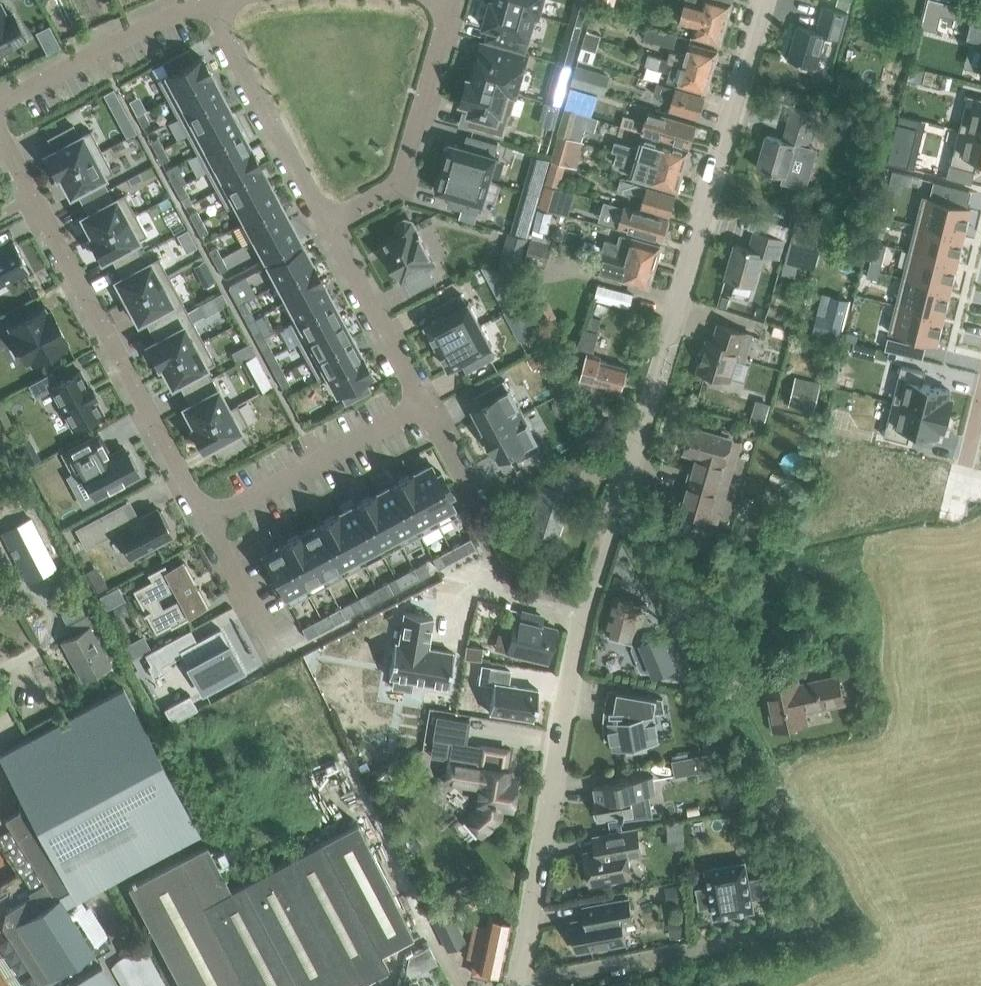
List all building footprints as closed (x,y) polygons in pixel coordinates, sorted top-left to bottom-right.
[(536,13),(494,1),(491,0),(484,26),(495,30),(492,41),(525,51),(536,13)] [(536,13),(539,14),(543,0),(495,0),(494,1),(536,13)] [(589,0),(576,0),(570,23),(581,26),(589,0)] [(683,10),(725,23),(731,3),(723,0),(686,0),(683,10)] [(789,58),(816,66),(825,35),(840,39),(848,14),(851,0),(836,0),(834,10),(823,7),(816,31),(798,26),(789,58)] [(924,11),(940,15),(955,18),(958,6),(935,0),(926,0),(924,11)] [(25,39),(12,13),(6,16),(0,5),(0,51),(25,39)] [(725,23),(683,10),(679,22),(695,27),(692,36),(719,44),(725,23)] [(973,13),(966,39),(971,40),(980,42),(980,15),(973,13)] [(61,46),(50,25),(36,32),(47,53),(61,46)] [(647,28),(643,39),(673,48),(677,36),(647,28)] [(586,29),(584,35),(600,40),(602,34),(586,29)] [(596,51),(600,40),(584,35),(581,46),(596,51)] [(566,36),(559,63),(569,66),(570,66),(578,39),(566,36)] [(481,45),(479,55),(471,80),(516,92),(527,56),(494,47),(483,44),(482,43),(481,45)] [(676,62),(713,73),(719,52),(690,43),(686,55),(670,51),(668,59),(676,62)] [(193,60),(187,49),(162,62),(168,74),(157,80),(167,98),(210,75),(200,56),(193,60)] [(640,51),(637,62),(644,64),(647,53),(640,51)] [(665,81),(707,93),(713,73),(676,62),(668,59),(647,53),(644,64),(644,65),(668,72),(665,81)] [(576,65),(571,83),(604,93),(609,74),(576,65)] [(210,75),(167,98),(177,117),(220,94),(211,76),(210,75)] [(516,92),(471,80),(469,79),(462,102),(473,106),(472,111),(470,111),(466,126),(502,136),(508,116),(509,116),(516,92)] [(707,97),(677,89),(668,86),(661,84),(657,96),(673,101),(670,109),(700,118),(707,97)] [(602,94),(575,86),(569,108),(596,116),(602,94)] [(862,92),(840,86),(835,101),(857,107),(862,92)] [(118,98),(113,89),(103,94),(108,104),(118,98)] [(220,94),(177,117),(187,135),(230,112),(220,94)] [(959,129),(980,135),(980,98),(968,94),(959,129)] [(548,102),(549,103),(560,106),(562,98),(550,95),(548,102)] [(783,140),(767,135),(757,168),(785,176),(782,189),(798,193),(811,147),(806,146),(812,128),(817,113),(794,107),(789,121),(783,140)] [(564,110),(558,133),(558,134),(569,137),(580,140),(582,132),(572,129),(576,113),(564,110)] [(143,111),(136,115),(141,126),(149,122),(143,111)] [(654,135),(653,136),(662,138),(692,147),(695,138),(697,137),(699,131),(697,128),(698,126),(668,117),(649,111),(646,122),(626,116),(624,120),(623,126),(622,127),(643,133),(654,135)] [(230,112),(187,135),(196,153),(239,130),(230,112)] [(889,161),(909,166),(919,128),(921,120),(901,115),(899,123),(889,161)] [(78,136),(72,124),(47,138),(53,149),(44,154),(56,176),(59,174),(101,152),(90,130),(78,136)] [(950,164),(975,170),(978,159),(980,160),(980,135),(959,129),(950,164)] [(239,130),(196,153),(206,171),(249,148),(249,147),(249,148),(239,130)] [(558,134),(550,160),(562,163),(570,137),(558,134)] [(443,165),(443,166),(490,180),(496,156),(495,155),(498,144),(471,136),(468,148),(452,143),(450,142),(449,144),(450,144),(444,165),(443,165)] [(149,141),(155,152),(163,148),(157,137),(149,141)] [(619,141),(616,151),(621,152),(685,171),(691,150),(663,142),(644,137),(641,146),(637,145),(636,147),(619,141)] [(163,148),(155,152),(161,162),(168,158),(163,148)] [(249,148),(206,171),(216,190),(259,166),(249,148)] [(59,174),(70,194),(76,191),(82,203),(106,189),(101,178),(112,172),(101,152),(59,174)] [(621,152),(617,164),(633,168),(630,178),(644,182),(679,192),(684,174),(685,171),(621,152)] [(528,172),(544,176),(549,159),(546,158),(533,154),(528,172)] [(546,174),(544,182),(559,187),(562,174),(565,165),(550,161),(546,174)] [(226,208),(269,185),(259,167),(260,167),(259,166),(216,190),(226,208)] [(482,207),(490,180),(443,166),(443,167),(437,188),(436,190),(438,191),(454,195),(451,207),(478,214),(480,206),(482,207)] [(176,173),(169,177),(175,188),(182,184),(176,173)] [(645,197),(642,207),(672,216),(677,196),(648,187),(620,180),(617,189),(645,197)] [(923,196),(916,224),(964,235),(971,208),(965,207),(969,190),(934,181),(930,198),(923,196)] [(544,182),(538,205),(553,209),(559,187),(544,182)] [(182,184),(175,188),(180,199),(188,195),(182,184)] [(244,221),(278,203),(269,185),(226,208),(226,209),(235,204),(244,221)] [(106,189),(82,203),(87,213),(81,216),(92,236),(135,214),(124,193),(112,199),(106,189)] [(254,239),(288,221),(278,203),(244,221),(254,239)] [(538,205),(532,229),(547,233),(553,209),(538,205)] [(619,226),(638,232),(665,240),(670,220),(625,206),(619,226)] [(883,208),(881,215),(892,218),(894,210),(883,208)] [(188,214),(194,225),(202,221),(196,210),(188,214)] [(135,241),(146,235),(135,214),(92,236),(89,238),(101,259),(110,255),(116,265),(140,252),(135,241)] [(881,215),(879,223),(890,226),(892,218),(881,215)] [(531,223),(515,218),(511,233),(527,238),(531,223)] [(402,236),(388,243),(392,250),(387,253),(402,281),(405,280),(412,292),(434,280),(427,268),(434,264),(412,222),(405,220),(400,223),(398,229),(402,236)] [(194,225),(200,235),(207,231),(202,221),(194,225)] [(254,239),(264,258),(298,240),(298,239),(288,221),(254,239)] [(916,224),(909,251),(957,263),(964,235),(916,224)] [(563,239),(564,234),(562,230),(558,229),(553,231),(552,236),(555,240),(559,241),(563,239)] [(735,245),(726,277),(754,285),(763,254),(780,259),(781,259),(786,239),(754,230),(748,248),(735,245)] [(794,230),(786,261),(798,265),(816,269),(824,237),(794,230)] [(509,233),(504,252),(523,257),(528,238),(527,238),(511,233),(509,233)] [(660,246),(620,234),(617,243),(605,240),(602,251),(654,267),(660,246)] [(531,240),(526,258),(519,279),(540,285),(546,264),(552,246),(531,240)] [(0,248),(0,285),(28,270),(13,241),(0,248)] [(267,264),(277,283),(312,264),(311,264),(301,246),(301,245),(267,264)] [(215,246),(208,250),(214,261),(221,257),(215,246)] [(596,272),(621,279),(648,287),(654,267),(602,251),(596,272)] [(909,251),(902,278),(951,290),(957,263),(909,251)] [(119,288),(116,289),(123,303),(169,278),(158,257),(146,263),(140,252),(116,265),(121,276),(115,280),(119,288)] [(227,268),(221,257),(214,261),(219,272),(227,268)] [(870,261),(868,269),(880,272),(882,264),(870,261)] [(287,301),(321,283),(312,264),(277,283),(287,301)] [(868,269),(866,277),(878,280),(880,272),(868,269)] [(123,303),(130,316),(134,314),(138,321),(144,318),(150,329),(186,310),(169,278),(123,303)] [(902,278),(896,305),(944,317),(951,290),(902,278)] [(321,283),(287,301),(296,319),(287,323),(288,324),(331,301),(322,284),(322,283),(321,283)] [(495,291),(505,311),(521,303),(510,283),(495,291)] [(594,298),(629,308),(633,294),(598,284),(594,298)] [(237,304),(244,300),(239,290),(231,294),(237,304)] [(438,347),(480,324),(469,302),(466,304),(461,294),(436,307),(442,317),(428,324),(426,325),(427,327),(437,346),(438,347)] [(214,296),(197,305),(202,315),(203,317),(220,307),(220,306),(214,296)] [(721,296),(719,305),(726,308),(729,298),(721,296)] [(850,300),(832,296),(827,317),(818,314),(813,333),(840,339),(850,300)] [(250,311),(244,300),(237,304),(243,315),(250,311)] [(297,342),(341,319),(331,301),(288,324),(297,342)] [(504,311),(512,326),(528,317),(521,303),(505,311),(504,311)] [(598,303),(594,313),(604,317),(608,306),(598,303)] [(896,305),(889,332),(937,344),(944,317),(896,305)] [(44,308),(9,327),(11,332),(10,333),(26,363),(30,361),(32,364),(67,345),(66,342),(67,341),(51,311),(47,313),(44,308)] [(155,340),(146,345),(158,366),(161,365),(203,342),(186,310),(150,329),(155,340)] [(350,337),(341,319),(297,342),(307,360),(350,337)] [(480,324),(438,347),(438,348),(449,367),(448,367),(449,369),(451,368),(465,361),(470,371),(495,357),(490,347),(492,346),(480,324)] [(701,362),(699,371),(729,380),(735,359),(744,362),(752,335),(719,325),(714,342),(708,340),(704,351),(702,350),(698,352),(696,357),(699,362),(701,362)] [(256,341),(264,337),(258,326),(251,330),(256,341)] [(791,331),(775,326),(772,335),(789,339),(791,331)] [(579,345),(573,364),(581,366),(580,370),(584,371),(582,376),(594,380),(592,388),(604,392),(606,386),(621,390),(627,368),(601,360),(602,357),(593,354),(599,335),(587,331),(583,346),(579,345)] [(846,331),(844,339),(855,342),(856,342),(858,334),(846,331)] [(264,337),(256,341),(262,351),(270,347),(264,337)] [(317,379),(360,355),(360,354),(360,355),(350,337),(307,360),(317,379)] [(888,337),(885,349),(911,356),(914,344),(888,337)] [(184,392),(211,378),(204,365),(213,360),(203,342),(161,365),(171,385),(178,382),(184,392)] [(855,342),(851,354),(860,356),(864,344),(856,342),(855,342)] [(545,351),(528,360),(533,370),(539,366),(546,379),(556,373),(545,351)] [(261,365),(255,354),(241,362),(247,372),(261,365)] [(338,392),(345,403),(369,390),(363,378),(371,374),(360,355),(317,379),(326,375),(336,393),(338,392)] [(276,377),(283,373),(278,362),(270,366),(276,377)] [(901,366),(892,401),(949,415),(953,399),(948,397),(950,391),(923,384),(926,372),(901,366)] [(37,394),(52,386),(74,427),(104,411),(97,398),(99,397),(92,383),(90,384),(82,370),(59,382),(53,370),(31,382),(37,394)] [(276,377),(282,388),(289,384),(283,373),(276,377)] [(236,402),(227,407),(211,378),(184,392),(185,395),(189,403),(183,407),(194,427),(237,404),(236,402)] [(502,381),(475,395),(483,411),(476,415),(486,433),(488,432),(520,415),(502,381)] [(793,383),(790,398),(815,404),(818,390),(793,383)] [(892,401),(884,436),(908,442),(911,431),(938,437),(940,431),(945,432),(949,415),(892,401)] [(243,443),(236,430),(247,424),(237,404),(194,427),(191,428),(203,450),(212,445),(218,457),(243,443)] [(764,425),(766,418),(753,413),(750,421),(764,425)] [(493,455),(502,451),(510,466),(539,451),(520,415),(488,432),(486,433),(482,435),(493,455)] [(760,426),(739,420),(737,427),(758,433),(760,426)] [(579,426),(577,434),(581,443),(591,438),(584,424),(579,426)] [(612,427),(609,437),(620,441),(623,431),(612,427)] [(698,455),(681,511),(709,519),(731,440),(718,435),(691,427),(689,436),(686,436),(684,437),(682,444),(683,447),(686,448),(685,451),(698,455)] [(104,494),(138,475),(135,469),(138,467),(130,452),(127,454),(123,447),(104,458),(93,436),(62,453),(74,475),(82,471),(96,498),(104,494)] [(40,458),(34,447),(24,453),(29,464),(40,458)] [(410,474),(437,524),(457,514),(448,497),(452,494),(440,472),(436,474),(431,465),(413,474),(412,473),(410,474)] [(550,486),(545,484),(531,529),(561,538),(572,494),(574,495),(580,479),(555,471),(550,486)] [(437,524),(410,474),(391,484),(418,534),(437,524)] [(418,534),(391,484),(389,485),(390,486),(376,494),(375,493),(373,494),(400,544),(418,534)] [(373,494),(354,504),(381,554),(400,544),(373,494)] [(158,512),(156,508),(131,522),(121,504),(75,528),(85,547),(116,531),(130,558),(171,536),(165,526),(169,524),(161,510),(158,512)] [(338,512),(336,514),(363,564),(381,554),(354,504),(352,505),(353,506),(339,514),(338,512)] [(363,564),(336,514),(317,523),(344,574),(363,564)] [(25,577),(54,562),(31,518),(1,533),(25,577)] [(299,533),(326,584),(344,574),(317,523),(315,525),(316,526),(301,534),(301,532),(299,533)] [(280,543),(307,594),(326,584),(299,533),(280,543)] [(466,553),(475,548),(470,538),(460,543),(466,553)] [(262,555),(288,604),(307,594),(280,543),(278,544),(279,546),(262,555)] [(451,548),(456,558),(466,553),(460,543),(451,548)] [(456,558),(451,548),(441,553),(447,564),(456,558)] [(437,569),(447,564),(441,553),(432,558),(437,569)] [(169,624),(170,627),(188,618),(187,615),(207,604),(198,587),(197,587),(193,580),(194,579),(184,562),(168,571),(164,564),(147,573),(150,580),(132,590),(144,611),(142,612),(143,614),(145,613),(155,632),(169,624)] [(424,563),(413,569),(419,579),(429,573),(424,563)] [(413,569),(395,578),(400,589),(419,579),(413,569)] [(107,587),(102,578),(92,583),(97,592),(107,587)] [(400,589),(395,578),(377,588),(382,598),(400,589)] [(438,581),(426,587),(410,595),(435,599),(436,590),(438,581)] [(376,588),(366,593),(371,604),(382,598),(377,588),(376,588)] [(363,609),(371,604),(366,593),(357,598),(363,609)] [(634,638),(637,639),(642,642),(654,637),(648,623),(642,621),(646,605),(616,597),(607,631),(611,632),(609,637),(633,644),(634,638)] [(357,598),(348,603),(354,613),(363,609),(357,598)] [(345,618),(354,613),(348,603),(339,608),(345,618)] [(339,608),(329,613),(334,624),(345,618),(339,608)] [(394,642),(388,676),(394,677),(392,686),(410,689),(412,680),(447,686),(453,652),(427,648),(433,616),(404,611),(399,643),(394,642)] [(507,652),(547,662),(555,629),(537,625),(540,615),(522,611),(520,620),(515,619),(507,652)] [(72,635),(61,642),(82,679),(110,664),(95,638),(89,627),(95,624),(88,612),(87,613),(81,616),(66,625),(72,635)] [(326,628),(334,624),(329,613),(321,617),(326,628)] [(313,622),(318,632),(326,628),(321,617),(313,622)] [(313,622),(301,628),(307,638),(318,632),(313,622)] [(242,670),(219,628),(196,640),(189,629),(144,653),(150,664),(147,665),(153,677),(165,671),(162,665),(182,655),(201,692),(242,670)] [(654,637),(642,642),(655,674),(667,669),(669,675),(690,666),(688,660),(675,666),(661,634),(654,637)] [(143,635),(125,645),(132,658),(150,648),(143,635)] [(466,645),(464,658),(481,660),(482,647),(466,645)] [(479,681),(493,683),(488,711),(533,719),(538,689),(507,684),(509,670),(481,665),(479,681)] [(798,680),(765,688),(774,730),(807,723),(805,712),(844,703),(838,676),(799,684),(798,680)] [(102,957),(116,948),(85,893),(118,875),(128,870),(200,832),(123,687),(0,752),(0,756),(18,795),(18,809),(5,817),(1,819),(0,818),(0,846),(16,874),(0,884),(0,957),(4,954),(24,985),(30,985),(35,983),(38,981),(39,981),(42,985),(50,985),(100,954),(102,957)] [(660,741),(655,714),(665,712),(662,699),(609,689),(607,697),(605,706),(604,714),(603,723),(604,732),(605,740),(611,740),(613,749),(660,741)] [(430,693),(427,705),(448,709),(450,697),(430,693)] [(171,722),(197,709),(189,694),(163,708),(171,722)] [(436,715),(432,739),(433,739),(451,742),(448,759),(444,782),(479,788),(476,803),(479,804),(478,807),(465,818),(481,836),(500,819),(502,807),(511,809),(515,783),(506,781),(508,770),(504,769),(507,749),(466,742),(469,721),(436,715)] [(723,740),(708,743),(710,754),(717,752),(727,750),(723,740)] [(710,754),(672,760),(675,776),(698,772),(699,777),(718,774),(717,768),(720,768),(717,752),(710,754)] [(646,808),(644,796),(656,793),(653,776),(594,787),(599,819),(620,815),(620,817),(642,814),(644,813),(645,812),(646,810),(646,809),(646,808)] [(687,811),(688,818),(702,815),(701,808),(687,811)] [(746,813),(734,815),(736,826),(748,824),(746,813)] [(321,841),(231,889),(207,843),(127,885),(180,985),(351,985),(388,967),(381,954),(418,935),(358,822),(321,841)] [(626,846),(640,843),(637,829),(613,833),(616,847),(584,852),(590,885),(632,877),(626,846)] [(758,878),(748,880),(745,864),(746,864),(745,862),(743,862),(743,863),(708,869),(706,869),(706,871),(707,871),(709,887),(699,889),(699,888),(697,889),(697,891),(698,891),(700,905),(700,907),(702,907),(713,905),(714,915),(714,917),(716,917),(716,916),(752,910),(754,910),(753,908),(751,898),(762,896),(764,896),(763,894),(760,880),(761,879),(760,877),(758,878)] [(670,907),(686,905),(682,884),(666,887),(670,907)] [(575,935),(572,938),(573,945),(577,947),(577,950),(596,947),(600,949),(607,948),(610,944),(625,942),(622,923),(633,921),(629,898),(588,906),(590,919),(572,922),(575,935)] [(433,921),(447,949),(463,942),(449,913),(433,921)] [(672,938),(688,937),(686,916),(670,917),(672,938)] [(475,924),(468,956),(475,958),(472,972),(485,975),(486,970),(498,972),(508,922),(489,917),(487,927),(475,924)] [(424,948),(409,956),(404,979),(437,963),(429,946),(424,948)] [(111,967),(122,985),(166,985),(145,947),(138,947),(132,949),(125,952),(119,956),(114,961),(111,967)] [(50,985),(117,985),(99,959),(102,957),(100,954),(50,985)]
